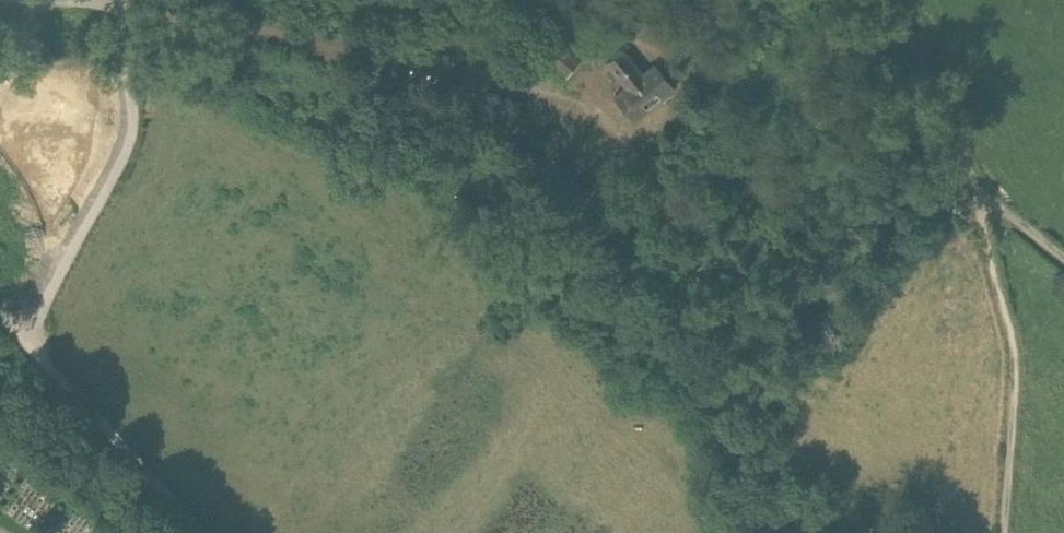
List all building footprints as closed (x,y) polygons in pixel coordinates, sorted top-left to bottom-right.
[(580,56),(563,42),(550,56),(567,71),(580,56)] [(632,115),(673,82),(654,59),(642,69),(621,44),(605,57),(625,82),(613,92),(632,115)]
